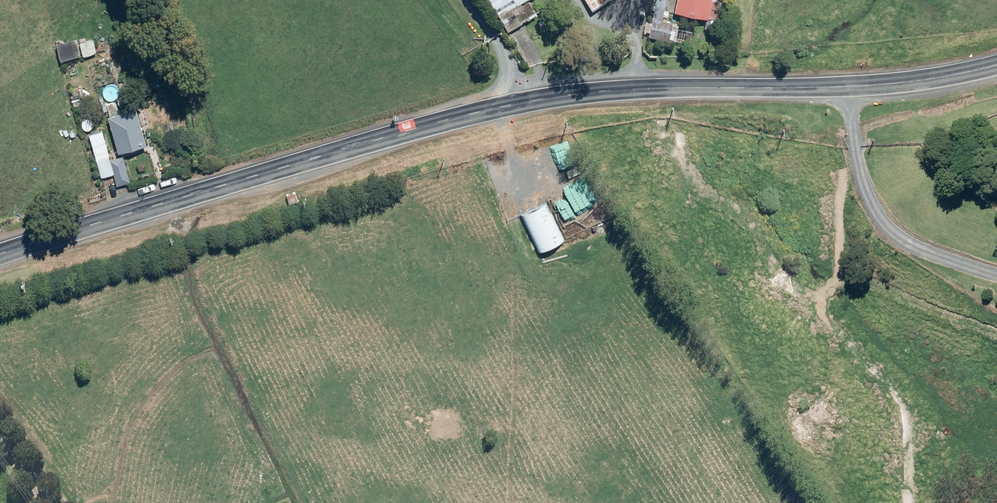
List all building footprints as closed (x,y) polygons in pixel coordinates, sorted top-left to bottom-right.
[(504,31),(534,15),(526,2),(519,5),(518,3),(523,0),(487,0),(504,31)] [(660,20),(664,0),(654,0),(646,37),(667,41),(671,22),(660,20)] [(711,0),(675,0),(673,13),(714,20),(717,1),(711,0)] [(74,40),(53,44),(57,61),(77,56),(74,40)] [(77,44),(81,57),(95,53),(91,40),(77,44)] [(144,146),(134,109),(105,116),(111,157),(144,146)] [(115,186),(128,182),(121,156),(108,160),(100,132),(86,135),(99,178),(111,175),(115,186)] [(562,240),(543,204),(519,216),(537,252),(562,240)]
